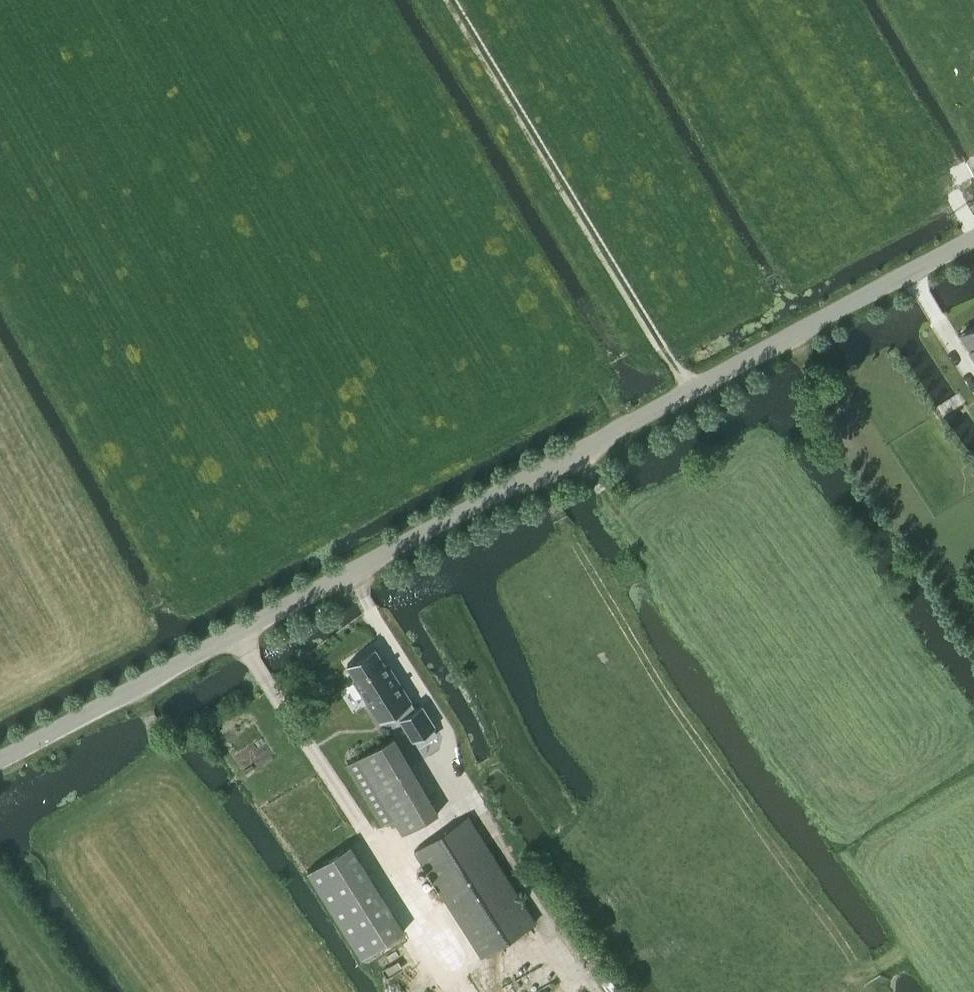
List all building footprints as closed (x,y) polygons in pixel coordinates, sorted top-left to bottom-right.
[(961,334),(973,354),(973,326),(961,334)] [(414,709),(388,665),(385,666),(376,650),(348,666),(356,679),(353,680),(379,724),(396,714),(412,740),(436,725),(423,704),(414,709)] [(429,815),(386,742),(348,764),(383,825),(395,818),(403,831),(429,815)] [(480,956),(535,922),(468,816),(414,850),(480,956)] [(307,871),(362,957),(404,930),(350,844),(307,871)]
